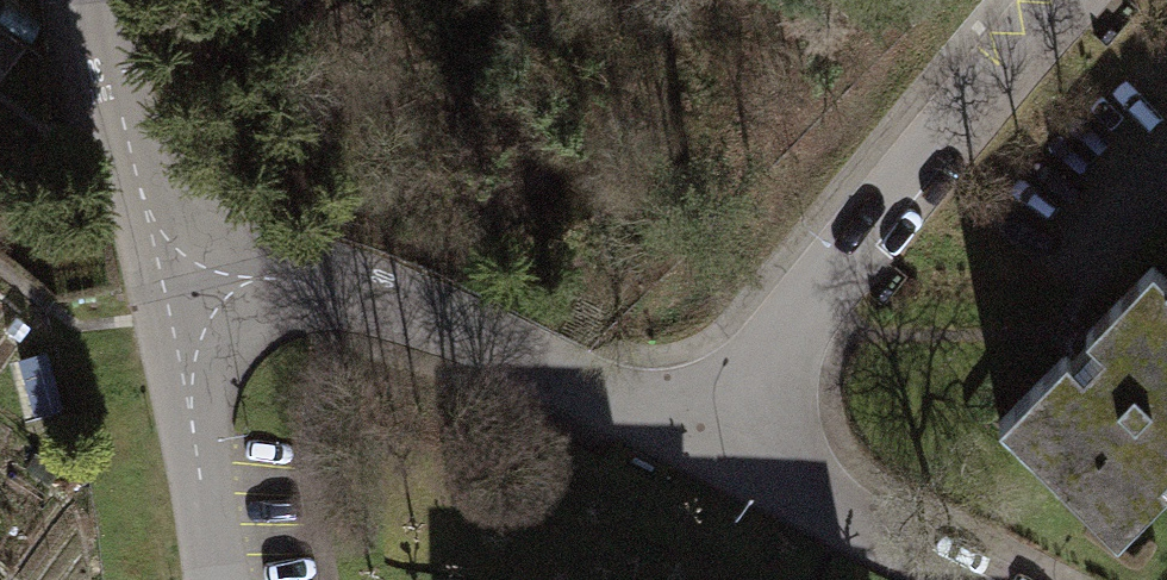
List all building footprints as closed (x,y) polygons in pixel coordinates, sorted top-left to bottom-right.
[(1006,444),(1121,565),(1166,522),(1166,291),(1006,444)]
